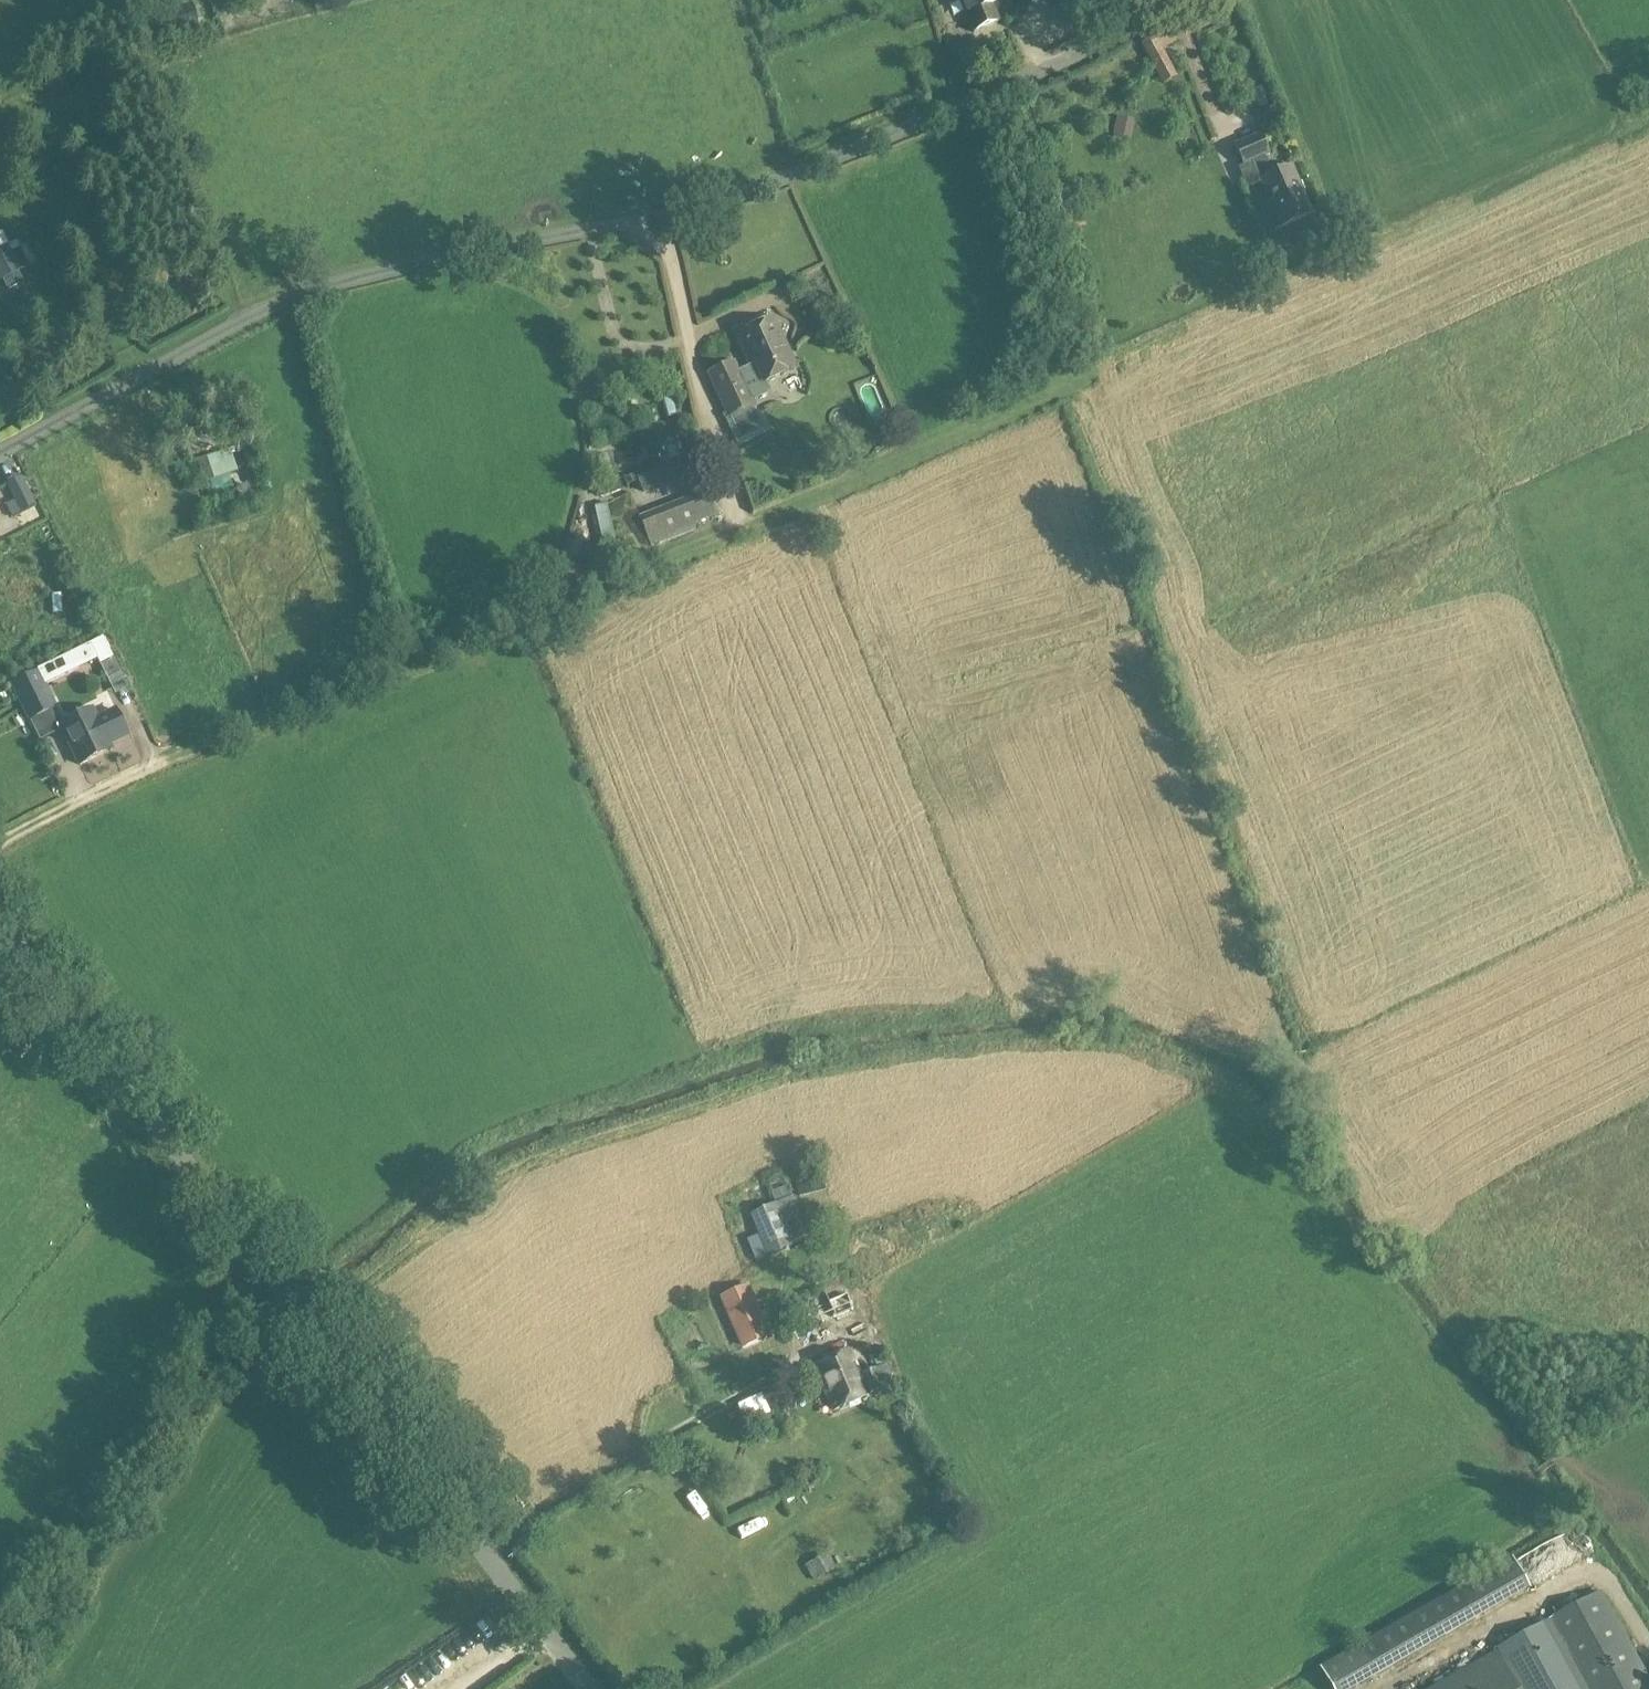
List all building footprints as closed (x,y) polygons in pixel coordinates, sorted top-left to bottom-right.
[(972,33),(997,23),(990,6),(1002,1),(1001,0),(958,0),(972,33)] [(1081,0),(1055,0),(1059,14),(1083,7),(1081,0)] [(1152,67),(1164,62),(1155,42),(1143,47),(1152,67)] [(1290,168),(1257,182),(1270,212),(1264,215),(1272,232),(1310,216),(1290,168)] [(15,274),(21,271),(8,246),(0,250),(0,281),(0,282),(3,280),(15,274)] [(765,384),(798,369),(775,320),(739,337),(746,353),(750,351),(765,384)] [(729,417),(755,405),(735,362),(709,374),(729,417)] [(874,374),(854,377),(859,406),(878,402),(874,374)] [(673,412),(663,391),(652,397),(661,417),(673,412)] [(637,484),(677,476),(674,459),(634,466),(637,484)] [(37,507),(22,477),(6,484),(15,501),(6,506),(13,519),(37,507)] [(647,521),(655,541),(686,528),(678,509),(647,521)] [(121,678),(106,640),(93,645),(108,683),(121,678)] [(39,672),(13,685),(30,721),(56,708),(39,672)] [(98,720),(93,710),(61,726),(81,766),(104,755),(101,749),(110,745),(129,736),(116,711),(98,720)] [(64,752),(49,761),(58,776),(73,767),(64,752)] [(749,1215),(766,1258),(811,1240),(793,1197),(749,1215)] [(835,1320),(855,1312),(841,1280),(827,1286),(828,1289),(790,1305),(802,1335),(814,1330),(813,1327),(834,1319),(835,1320)] [(770,1310),(758,1315),(747,1288),(723,1298),(744,1347),(768,1337),(765,1328),(776,1323),(770,1310)] [(835,1414),(866,1401),(865,1399),(882,1391),(882,1390),(893,1385),(885,1367),(878,1370),(868,1345),(815,1368),(835,1414)] [(796,1385),(783,1391),(791,1408),(804,1401),(796,1385)] [(679,1453),(663,1457),(667,1473),(683,1468),(679,1453)] [(1530,1581),(1569,1562),(1552,1527),(1513,1546),(1530,1581)] [(823,1550),(801,1560),(808,1576),(830,1566),(823,1550)] [(1320,1668),(1333,1688),(1353,1688),(1528,1589),(1526,1585),(1511,1559),(1320,1668)] [(1549,1623),(1585,1688),(1648,1688),(1648,1678),(1603,1593),(1549,1623)] [(1549,1623),(1499,1650),(1520,1688),(1585,1688),(1549,1623)] [(1433,1688),(1513,1688),(1493,1654),(1433,1688)]
